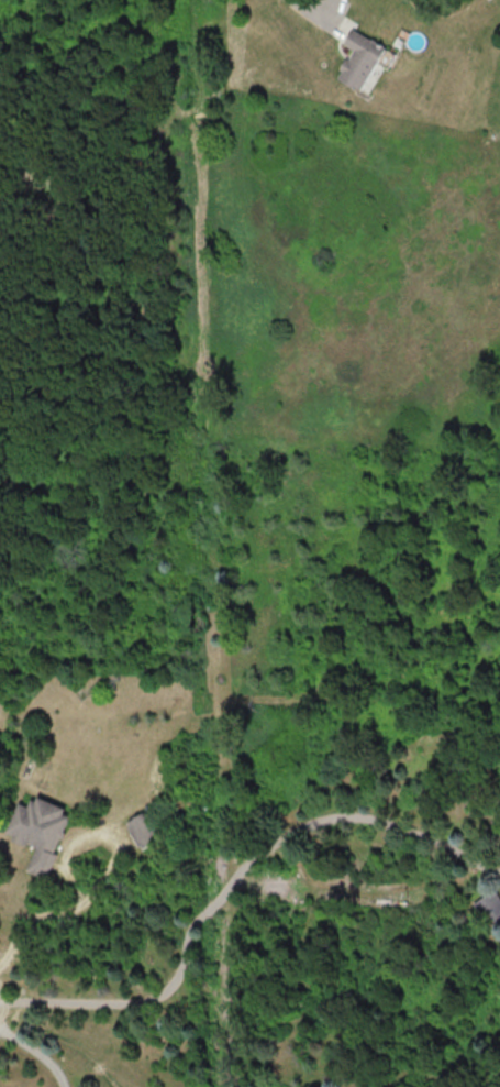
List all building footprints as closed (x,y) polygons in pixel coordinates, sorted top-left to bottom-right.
[(351,26),(343,41),(352,46),(336,75),(361,89),(385,44),(351,26)] [(71,809),(31,797),(29,805),(17,801),(6,835),(36,845),(28,870),(50,877),(71,809)] [(142,848),(161,837),(146,810),(127,820),(142,848)] [(493,887),(474,901),(493,927),(499,921),(499,895),(493,887)]
